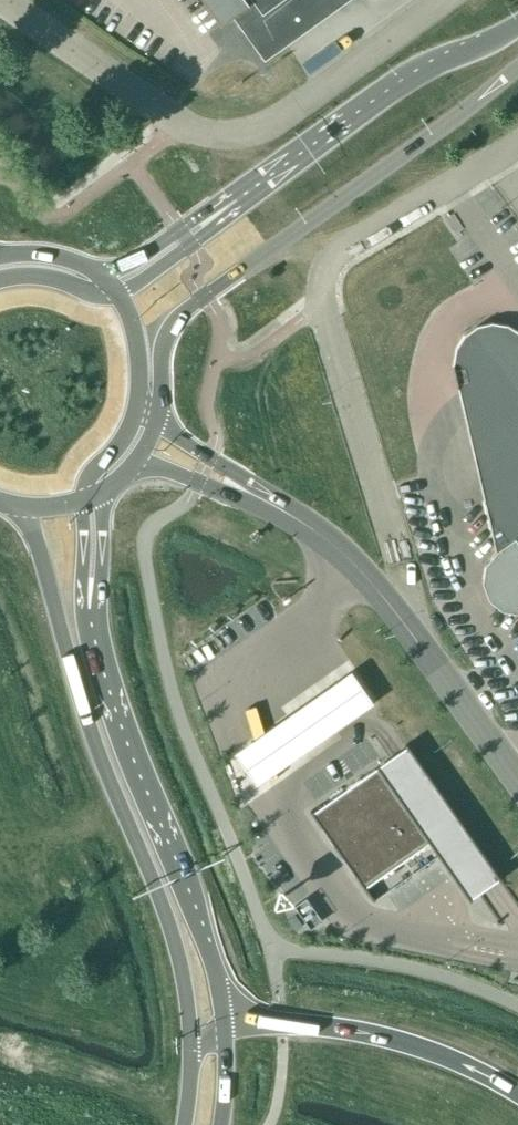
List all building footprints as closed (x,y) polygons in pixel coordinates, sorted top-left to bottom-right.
[(221,25),(234,15),(259,50),(257,51),(265,61),(349,0),(203,0),(221,25)] [(508,326),(492,323),(477,327),(464,336),(456,349),(453,365),(502,560),(485,565),(482,582),(488,599),(502,610),(517,613),(517,332),(508,326)] [(255,741),(233,757),(254,787),(274,773),(372,706),(352,674),(255,741)] [(307,810),(371,902),(374,899),(365,887),(428,844),(469,903),(472,901),(470,898),(486,887),(495,881),(497,883),(500,881),(404,743),(401,745),(403,748),(396,753),(384,761),(378,765),(376,763),(373,765),(375,768),(317,808),(313,811),(311,808),(307,810)]
